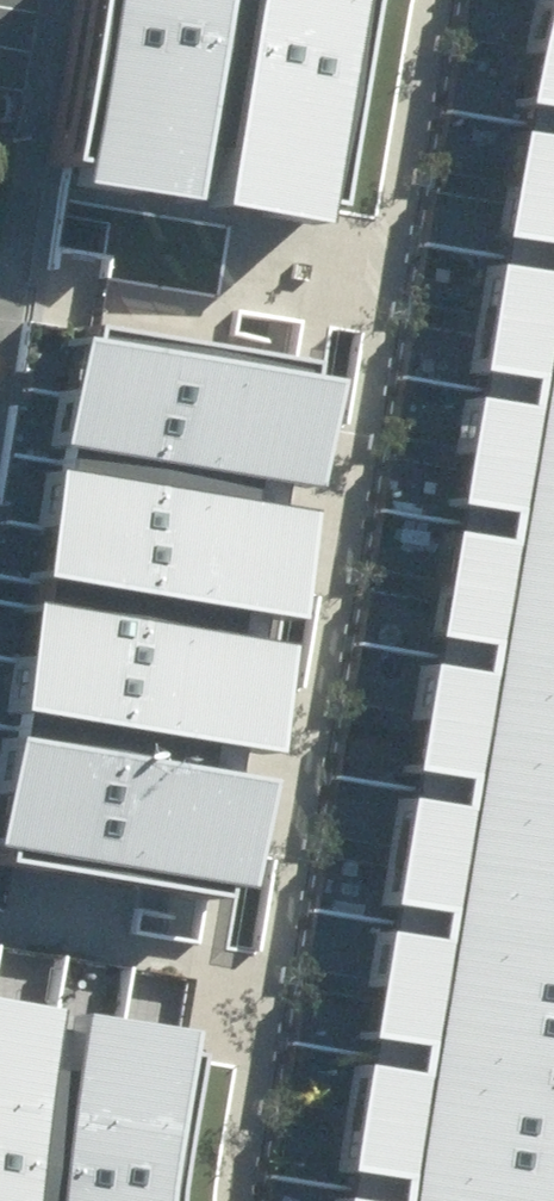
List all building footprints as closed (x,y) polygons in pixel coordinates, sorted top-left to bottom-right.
[(76,180),(197,201),(232,0),(107,0),(76,180)] [(223,202),(334,220),(370,0),(256,0),(223,202)] [(527,106),(553,110),(553,0),(545,0),(527,106)] [(521,120),(500,242),(544,250),(543,257),(495,249),(473,375),(523,384),(519,407),(482,401),(465,502),(522,511),(516,545),(463,536),(447,630),(498,639),(490,680),(446,673),(430,768),(476,776),(468,823),(411,813),(398,892),(452,901),(444,946),(379,935),(361,1043),(418,1052),(416,1065),(364,1056),(345,1168),(411,1178),(407,1200),(553,1200),(553,125),(521,120)] [(341,368),(79,327),(60,444),(322,486),(341,368)] [(325,509),(57,465),(38,580),(306,623),(325,509)] [(296,643),(33,600),(15,711),(278,754),(296,643)] [(11,731),(0,794),(0,851),(259,897),(280,779),(11,731)] [(0,1000),(0,1200),(30,1200),(65,1012),(0,1000)] [(81,1010),(51,1200),(172,1200),(199,1028),(81,1010)]
